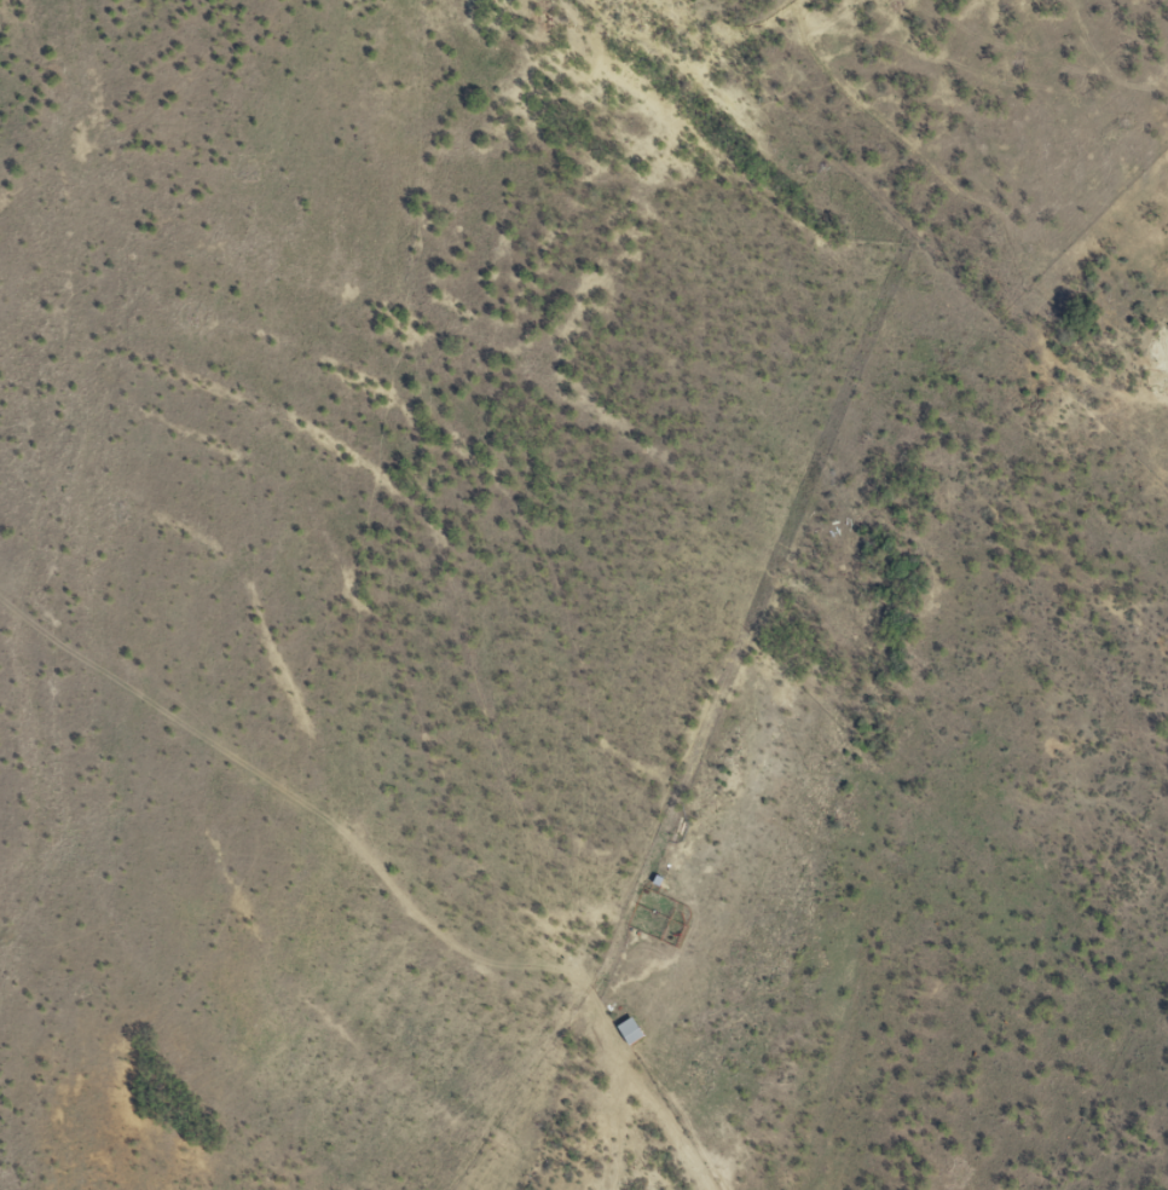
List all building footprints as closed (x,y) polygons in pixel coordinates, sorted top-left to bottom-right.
[(613,1025),(625,1044),(639,1035),(627,1016),(613,1025)]
